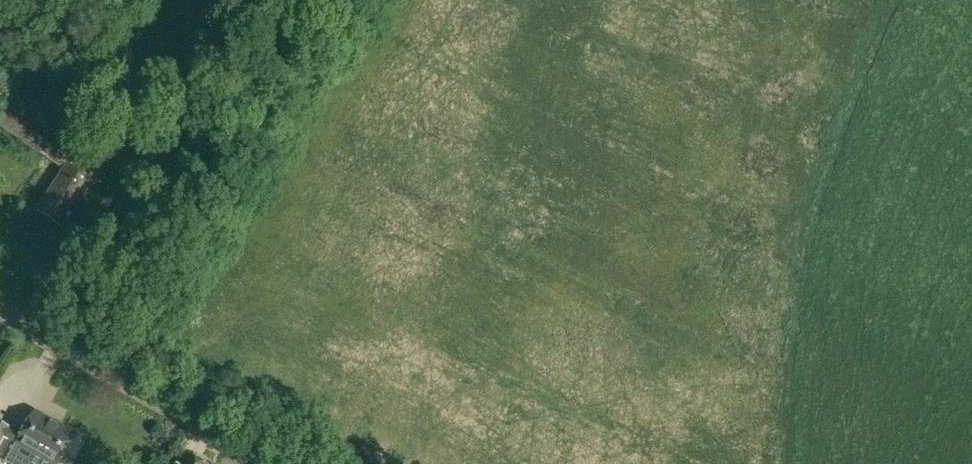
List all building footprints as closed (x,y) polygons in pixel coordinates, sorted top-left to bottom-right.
[(66,169),(38,211),(61,226),(106,161),(82,145),(81,147),(11,101),(0,117),(0,125),(66,169)] [(4,437),(17,444),(18,445),(19,443),(38,454),(32,463),(33,463),(58,463),(75,435),(58,426),(51,422),(34,412),(22,434),(0,421),(0,443),(4,437)] [(206,462),(196,456),(195,459),(188,454),(181,463),(205,463),(206,462)]
